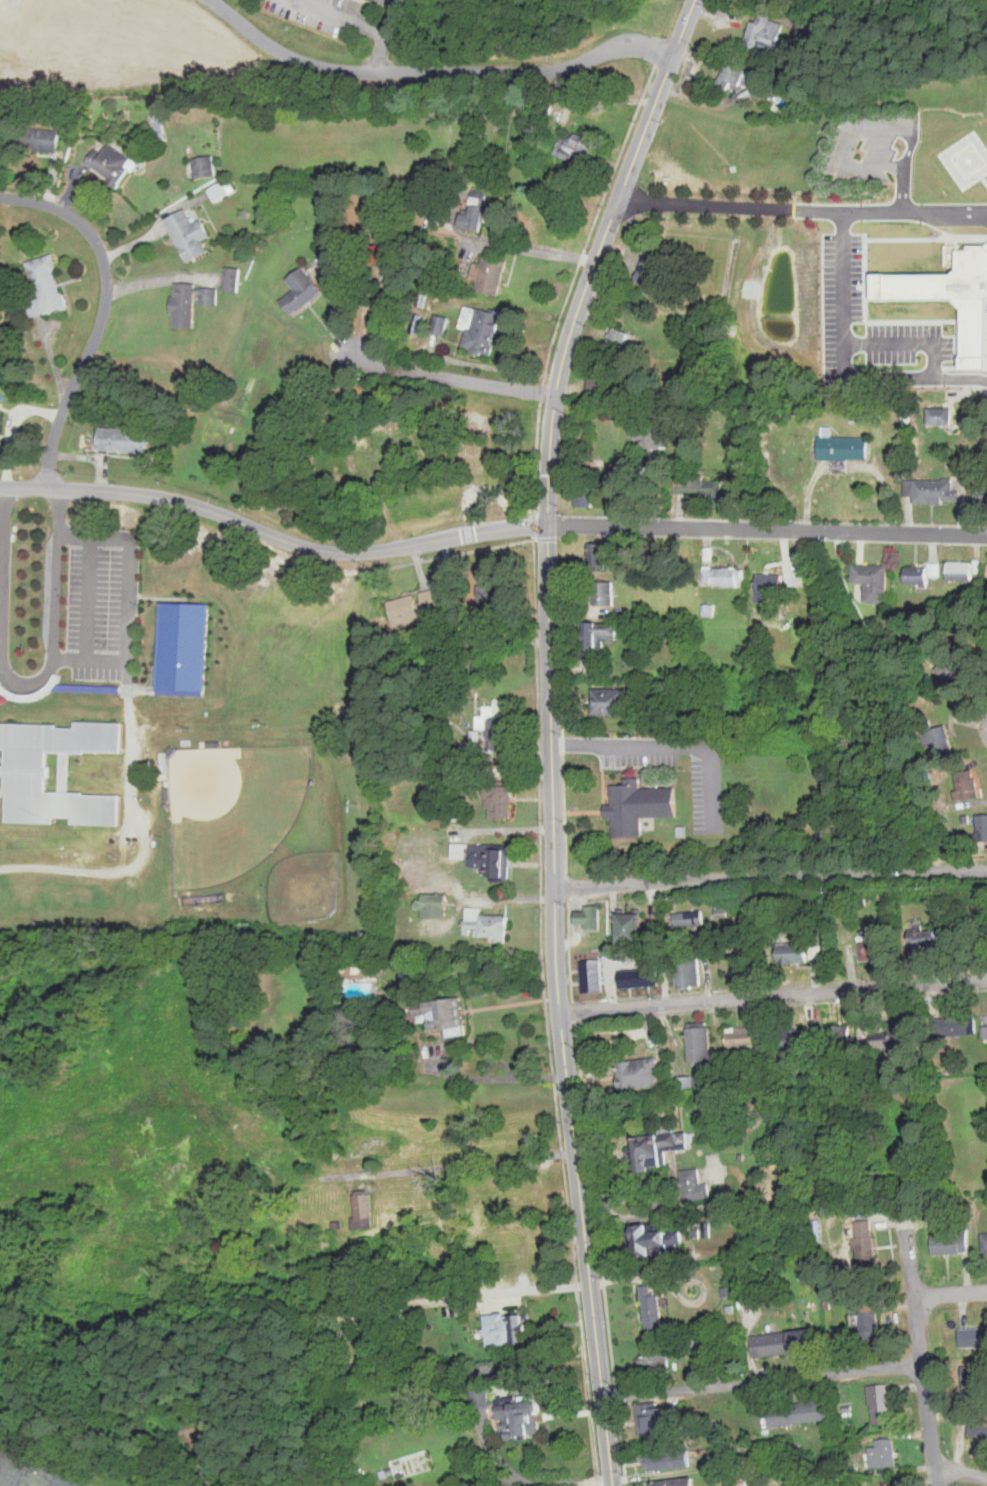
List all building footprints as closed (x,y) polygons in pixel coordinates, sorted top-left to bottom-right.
[(763,4),(774,7),(770,20),(784,23),(775,57),(744,49),(752,20),(758,21),(763,4)] [(729,59),(749,68),(742,85),(732,81),(729,88),(718,83),(729,59)] [(20,127),(59,129),(57,153),(18,150),(20,127)] [(562,132),(597,145),(589,167),(554,154),(562,132)] [(116,188),(129,167),(126,165),(131,157),(109,142),(102,152),(95,148),(86,161),(110,177),(107,182),(116,188)] [(192,158),(212,155),(216,174),(196,178),(192,158)] [(208,189),(222,181),(229,193),(215,201),(208,189)] [(486,206),(488,190),(473,187),(470,204),(473,205),(473,203),(486,206)] [(463,213),(471,214),(473,203),(492,207),(490,217),(486,217),(485,222),(483,221),(481,231),(460,227),(463,213)] [(164,219),(185,207),(194,223),(201,219),(210,236),(202,240),(208,251),(188,262),(164,219)] [(638,280),(646,255),(648,255),(652,243),(669,248),(667,253),(671,255),(669,262),(663,260),(658,277),(660,278),(658,286),(638,280)] [(389,244),(391,261),(371,263),(370,246),(389,244)] [(27,263),(51,255),(56,270),(52,271),(59,295),(62,294),(67,308),(46,314),(38,289),(35,290),(27,263)] [(484,256),(508,262),(499,296),(475,290),(484,256)] [(281,301),(295,290),(287,279),(303,266),(322,289),(292,314),(281,301)] [(226,267),(240,268),(238,292),(224,291),(226,267)] [(175,283),(195,283),(195,288),(200,288),(200,293),(195,293),(194,328),(174,328),(174,314),(170,314),(171,296),(175,296),(175,283)] [(200,288),(217,289),(217,304),(200,304),(200,293),(200,288)] [(41,297),(26,302),(31,317),(46,312),(41,297)] [(476,307),(491,312),(492,308),(503,311),(491,355),(465,348),(476,307)] [(436,314),(449,318),(444,335),(432,332),(436,314)] [(614,327),(630,332),(623,352),(607,347),(614,327)] [(592,374),(610,378),(606,394),(588,390),(592,374)] [(672,403),(671,413),(663,413),(661,449),(655,449),(654,460),(646,459),(646,447),(637,446),(639,402),(672,403)] [(929,409),(952,408),(953,423),(929,424),(929,409)] [(820,460),(820,436),(823,436),(823,426),(833,426),(833,436),(868,437),(868,460),(820,460)] [(100,427),(151,431),(150,453),(98,449),(100,427)] [(834,460),(834,474),(849,474),(849,460),(834,460)] [(724,507),(724,481),(705,481),(705,475),(676,474),(675,493),(713,494),(712,506),(724,507)] [(960,500),(960,491),(953,491),(954,478),(905,478),(905,497),(915,497),(915,504),(944,504),(944,500),(960,500)] [(977,481),(986,481),(986,500),(977,500),(977,481)] [(578,487),(595,488),(594,507),(577,507),(577,500),(574,500),(574,494),(578,494),(578,487)] [(589,542),(607,543),(606,570),(588,569),(589,542)] [(929,567),(929,562),(941,562),(940,577),(928,577),(929,567)] [(949,563),(972,562),(973,580),(950,581),(949,563)] [(856,565),(888,566),(888,605),(868,604),(868,585),(856,585),(856,565)] [(907,567),(929,567),(928,577),(929,584),(907,585),(907,567)] [(705,569),(715,570),(715,568),(745,569),(744,580),(740,580),(740,587),(715,585),(716,583),(704,582),(705,569)] [(756,571),(785,573),(784,593),(776,592),(774,595),(774,604),(754,603),(756,571)] [(480,604),(478,585),(506,582),(508,600),(480,604)] [(593,582),(614,582),(614,606),(594,606),(593,582)] [(396,631),(446,617),(438,588),(420,593),(423,603),(417,604),(414,594),(387,602),(396,631)] [(160,604),(210,605),(208,698),(159,697),(160,604)] [(581,624),(617,623),(617,640),(604,640),(605,660),(581,660),(581,624)] [(950,684),(937,669),(946,661),(942,656),(954,645),(972,665),(950,684)] [(120,687),(119,693),(52,691),(57,685),(120,687)] [(593,689),(627,690),(626,716),(593,715),(593,689)] [(494,698),(504,697),(505,751),(486,752),(485,728),(475,728),(475,714),(484,713),(484,706),(495,706),(494,698)] [(955,753),(946,721),(924,727),(930,746),(933,745),(937,758),(955,753)] [(6,750),(0,750),(0,728),(0,724),(47,725),(47,754),(46,773),(45,773),(5,772),(3,772),(4,767),(6,767),(6,750)] [(121,753),(122,725),(76,724),(76,729),(57,728),(57,725),(47,725),(47,754),(85,755),(85,753),(121,753)] [(55,794),(44,794),(45,773),(5,772),(4,825),(54,825),(54,818),(55,794)] [(956,774),(966,773),(967,780),(977,779),(979,799),(959,801),(956,774)] [(613,819),(607,819),(606,805),(613,805),(612,787),(626,786),(626,779),(641,779),(641,788),(678,787),(679,817),(642,818),(643,838),(614,839),(613,819)] [(486,784),(513,784),(513,797),(511,797),(511,818),(490,818),(491,805),(486,805),(486,784)] [(72,794),(55,794),(54,818),(72,819),(72,794)] [(121,796),(119,827),(71,825),(72,819),(72,794),(121,796)] [(978,815),(986,815),(986,841),(973,842),(973,835),(978,835),(978,815)] [(468,843),(506,844),(509,845),(511,850),(510,877),(509,879),(505,881),(492,880),(492,875),(486,875),(486,873),(477,872),(478,867),(467,866),(468,843)] [(447,892),(447,918),(422,917),(423,908),(415,908),(415,901),(423,901),(423,892),(447,892)] [(859,894),(869,894),(870,903),(860,903),(859,894)] [(717,900),(728,899),(729,907),(718,908),(717,900)] [(573,911),(574,922),(584,923),(584,928),(597,927),(597,906),(582,906),(582,911),(573,911)] [(729,907),(729,916),(719,917),(718,908),(729,907)] [(674,912),(704,909),(706,923),(700,924),(701,926),(696,926),(696,924),(676,926),(674,912)] [(613,913),(639,913),(639,942),(613,941),(613,913)] [(464,935),(465,918),(480,919),(481,914),(508,915),(507,941),(497,941),(497,936),(464,935)] [(911,931),(946,927),(947,943),(919,946),(919,944),(913,945),(911,931)] [(860,935),(880,933),(881,938),(890,937),(891,957),(862,960),(860,935)] [(810,962),(808,938),(802,938),(803,941),(778,943),(780,964),(810,962)] [(821,944),(822,958),(811,958),(810,945),(821,944)] [(674,968),(679,967),(678,959),(699,957),(702,984),(693,985),(693,988),(682,989),(682,983),(676,984),(674,968)] [(582,960),(602,959),(603,974),(583,976),(582,960)] [(620,970),(658,968),(659,984),(621,987),(620,970)] [(603,974),(604,990),(584,992),(583,976),(603,974)] [(414,1005),(458,998),(464,1033),(443,1036),(442,1028),(418,1032),(414,1005)] [(971,1012),(972,1033),(943,1035),(942,1018),(956,1016),(956,1013),(971,1012)] [(880,1045),(879,1035),(894,1033),(893,1017),(912,1016),(914,1044),(901,1045),(902,1055),(888,1057),(887,1045),(880,1045)] [(692,1060),(712,1059),(711,1026),(707,1026),(707,1022),(691,1023),(692,1060)] [(832,1025),(852,1024),(853,1044),(832,1045),(832,1025)] [(729,1027),(753,1026),(755,1053),(731,1054),(729,1027)] [(785,1030),(806,1029),(806,1035),(811,1035),(811,1042),(807,1042),(807,1048),(786,1049),(785,1030)] [(615,1060),(618,1095),(630,1094),(629,1087),(655,1084),(653,1066),(658,1066),(657,1056),(615,1060)] [(680,1076),(694,1075),(695,1090),(681,1091),(680,1076)] [(696,1075),(711,1075),(712,1088),(696,1088),(696,1075)] [(638,1149),(630,1149),(632,1159),(639,1159),(640,1173),(654,1171),(653,1167),(665,1165),(664,1151),(692,1147),(690,1131),(636,1137),(638,1149)] [(681,1178),(684,1178),(683,1171),(700,1168),(702,1184),(710,1182),(712,1196),(687,1201),(685,1187),(683,1188),(681,1178)] [(354,1195),(370,1194),(372,1227),(351,1228),(350,1217),(355,1217),(354,1195)] [(854,1222),(870,1220),(874,1255),(858,1257),(854,1222)] [(629,1225),(633,1260),(648,1258),(648,1249),(667,1246),(667,1243),(682,1240),(681,1229),(648,1233),(646,1223),(629,1225)] [(934,1234),(971,1232),(971,1252),(935,1254),(934,1234)] [(451,1279),(476,1277),(476,1287),(452,1288),(451,1279)] [(640,1286),(651,1285),(652,1296),(660,1295),(664,1331),(648,1333),(644,1300),(642,1301),(640,1286)] [(723,1287),(734,1286),(735,1296),(724,1297),(723,1287)] [(668,1299),(679,1298),(680,1311),(669,1312),(668,1299)] [(882,1340),(879,1302),(862,1303),(865,1341),(882,1340)] [(526,1315),(527,1323),(530,1324),(530,1331),(527,1331),(528,1344),(487,1347),(484,1315),(504,1313),(504,1316),(526,1315)] [(960,1328),(986,1327),(986,1347),(961,1348),(960,1328)] [(790,1332),(817,1329),(819,1350),(793,1353),(790,1332)] [(752,1335),(790,1332),(793,1353),(754,1358),(752,1335)] [(690,1339),(701,1338),(702,1353),(692,1354),(690,1339)] [(645,1350),(669,1348),(671,1373),(645,1375),(644,1364),(641,1364),(640,1356),(645,1356),(645,1350)] [(964,1367),(981,1363),(986,1394),(970,1397),(964,1367)] [(893,1420),(889,1382),(868,1384),(870,1402),(873,1402),(875,1421),(893,1420)] [(469,1390),(489,1388),(489,1398),(531,1393),(533,1400),(537,1402),(539,1405),(539,1410),(537,1414),(539,1433),(503,1437),(501,1419),(495,1419),(494,1404),(471,1406),(469,1390)] [(769,1404),(828,1396),(830,1417),(771,1424),(769,1404)] [(677,1403),(680,1430),(641,1434),(638,1407),(677,1403)] [(972,1418),(986,1420),(986,1437),(970,1435),(972,1418)] [(870,1445),(877,1444),(877,1438),(895,1437),(897,1462),(872,1465),(870,1445)] [(690,1446),(692,1463),(651,1468),(651,1466),(646,1467),(644,1455),(649,1455),(648,1451),(690,1446)] [(695,1474),(651,1479),(652,1485),(648,1485),(696,1485),(695,1474)]
